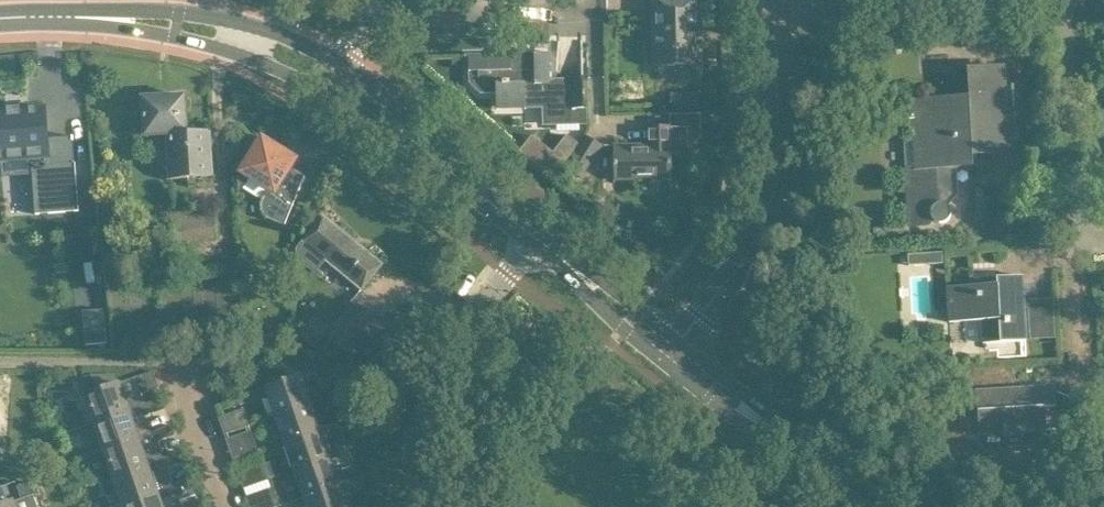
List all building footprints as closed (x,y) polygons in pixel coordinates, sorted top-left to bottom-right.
[(654,66),(701,65),(701,41),(696,41),(695,0),(653,0),(654,66)] [(469,70),(469,83),(472,85),(478,83),(478,91),(481,94),(497,93),(497,110),(545,108),(545,123),(585,122),(583,82),(551,83),(550,53),(534,53),(535,57),(523,57),(522,57),(522,58),(521,59),(520,60),(520,61),(511,61),(511,54),(469,55),(469,70)] [(906,172),(909,225),(930,224),(933,220),(934,221),(939,223),(943,222),(947,220),(949,217),(950,213),(950,210),(948,207),(947,205),(957,195),(956,171),(976,170),(975,148),(1014,146),(1012,111),(1005,111),(1002,69),(967,71),(969,104),(953,105),(952,99),(911,102),(911,115),(909,115),(909,120),(912,120),(913,142),(905,142),(906,172)] [(214,177),(211,131),(187,132),(185,95),(157,96),(155,94),(148,95),(146,97),(145,97),(142,98),(145,136),(167,134),(168,153),(166,154),(163,156),(162,160),(162,164),(164,168),(166,169),(169,169),(170,179),(214,177)] [(4,172),(2,156),(33,153),(39,210),(82,205),(77,157),(51,160),(44,103),(0,108),(0,173),(4,172)] [(649,144),(614,145),(615,180),(672,179),(671,126),(649,127),(649,144)] [(531,135),(520,150),(554,177),(579,144),(567,135),(553,152),(531,135)] [(565,168),(580,178),(589,164),(591,165),(603,146),(587,136),(565,168)] [(261,205),(261,207),(262,210),(263,212),(264,214),(266,216),(267,217),(269,218),(270,219),(285,225),(305,177),(291,168),(294,163),(281,156),(284,151),(262,137),(248,159),(253,162),(245,175),(269,190),(263,200),(262,201),(262,204),(261,205)] [(689,143),(689,165),(702,152),(702,143),(689,143)] [(297,249),(297,257),(315,272),(325,260),(362,290),(383,264),(324,216),(315,227),(303,242),(297,249)] [(942,252),(928,253),(928,264),(943,263),(942,252)] [(948,287),(950,322),(982,321),(983,344),(1026,341),(1022,276),(997,278),(997,284),(948,287)] [(330,339),(346,351),(354,342),(367,352),(385,329),(371,319),(373,316),(357,304),(338,331),(336,330),(330,339)] [(103,309),(82,311),(86,345),(106,343),(103,309)] [(1055,336),(1054,324),(1029,325),(1030,338),(1055,336)] [(317,327),(306,342),(314,348),(325,332),(317,327)] [(85,395),(95,423),(144,405),(141,394),(158,388),(153,373),(153,372),(85,395)] [(266,388),(276,415),(310,404),(300,376),(266,388)] [(1054,386),(977,390),(980,434),(1046,430),(1069,429),(1069,428),(1068,404),(1055,405),(1054,386)] [(329,396),(315,401),(319,413),(334,408),(329,396)] [(1085,428),(1083,397),(1067,398),(1068,404),(1069,428),(1085,428)] [(95,423),(104,450),(138,438),(138,437),(150,433),(146,421),(133,425),(131,420),(156,411),(158,406),(156,401),(144,405),(95,423)] [(279,424),(285,442),(319,431),(310,404),(276,415),(276,416),(265,419),(269,428),(279,424)] [(219,418),(225,434),(249,425),(243,409),(219,418)] [(104,450),(114,477),(147,465),(147,464),(160,460),(164,459),(159,445),(155,447),(154,442),(171,436),(168,427),(150,433),(138,437),(138,438),(104,450)] [(226,439),(234,461),(259,452),(251,430),(226,439)] [(285,442),(295,469),(328,457),(319,431),(285,442)] [(304,496),(338,484),(347,481),(342,469),(354,465),(349,449),(328,457),(295,469),(304,496)] [(114,477),(123,504),(156,492),(156,491),(169,487),(173,485),(167,468),(185,461),(182,453),(164,459),(160,460),(147,464),(147,465),(114,477)] [(238,472),(243,488),(268,479),(262,463),(238,472)] [(124,506),(181,506),(179,501),(196,495),(190,479),(173,485),(169,487),(156,491),(156,492),(123,504),(124,506)] [(17,486),(21,498),(33,494),(29,482),(17,486)] [(368,504),(363,489),(342,496),(338,484),(304,496),(304,497),(300,498),(303,506),(308,505),(308,506),(359,506),(368,504)] [(33,494),(21,498),(0,506),(38,506),(33,494)] [(250,506),(276,506),(278,506),(274,497),(250,506)]
